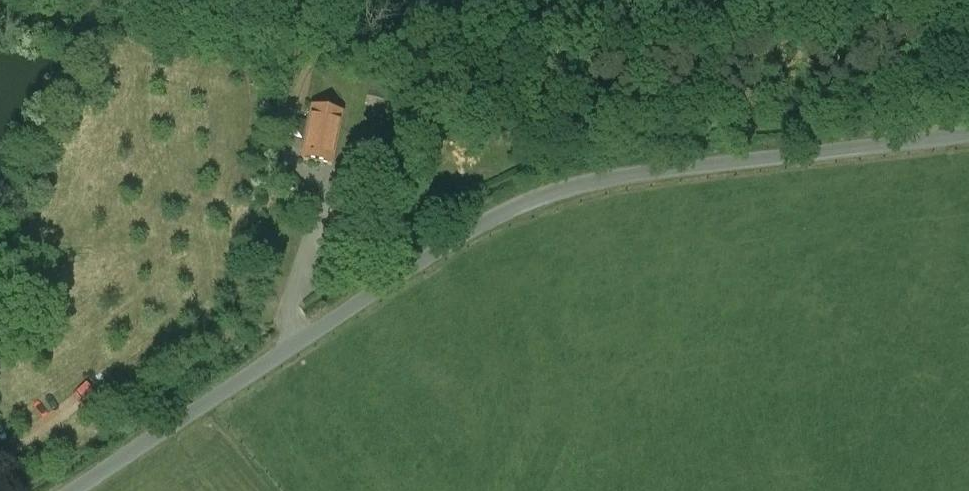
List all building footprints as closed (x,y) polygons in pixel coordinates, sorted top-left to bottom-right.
[(342,113),(312,107),(305,141),(325,146),(334,148),(342,113)] [(325,146),(307,142),(303,159),(321,162),(325,146)] [(334,148),(325,146),(321,162),(331,164),(334,148)]
